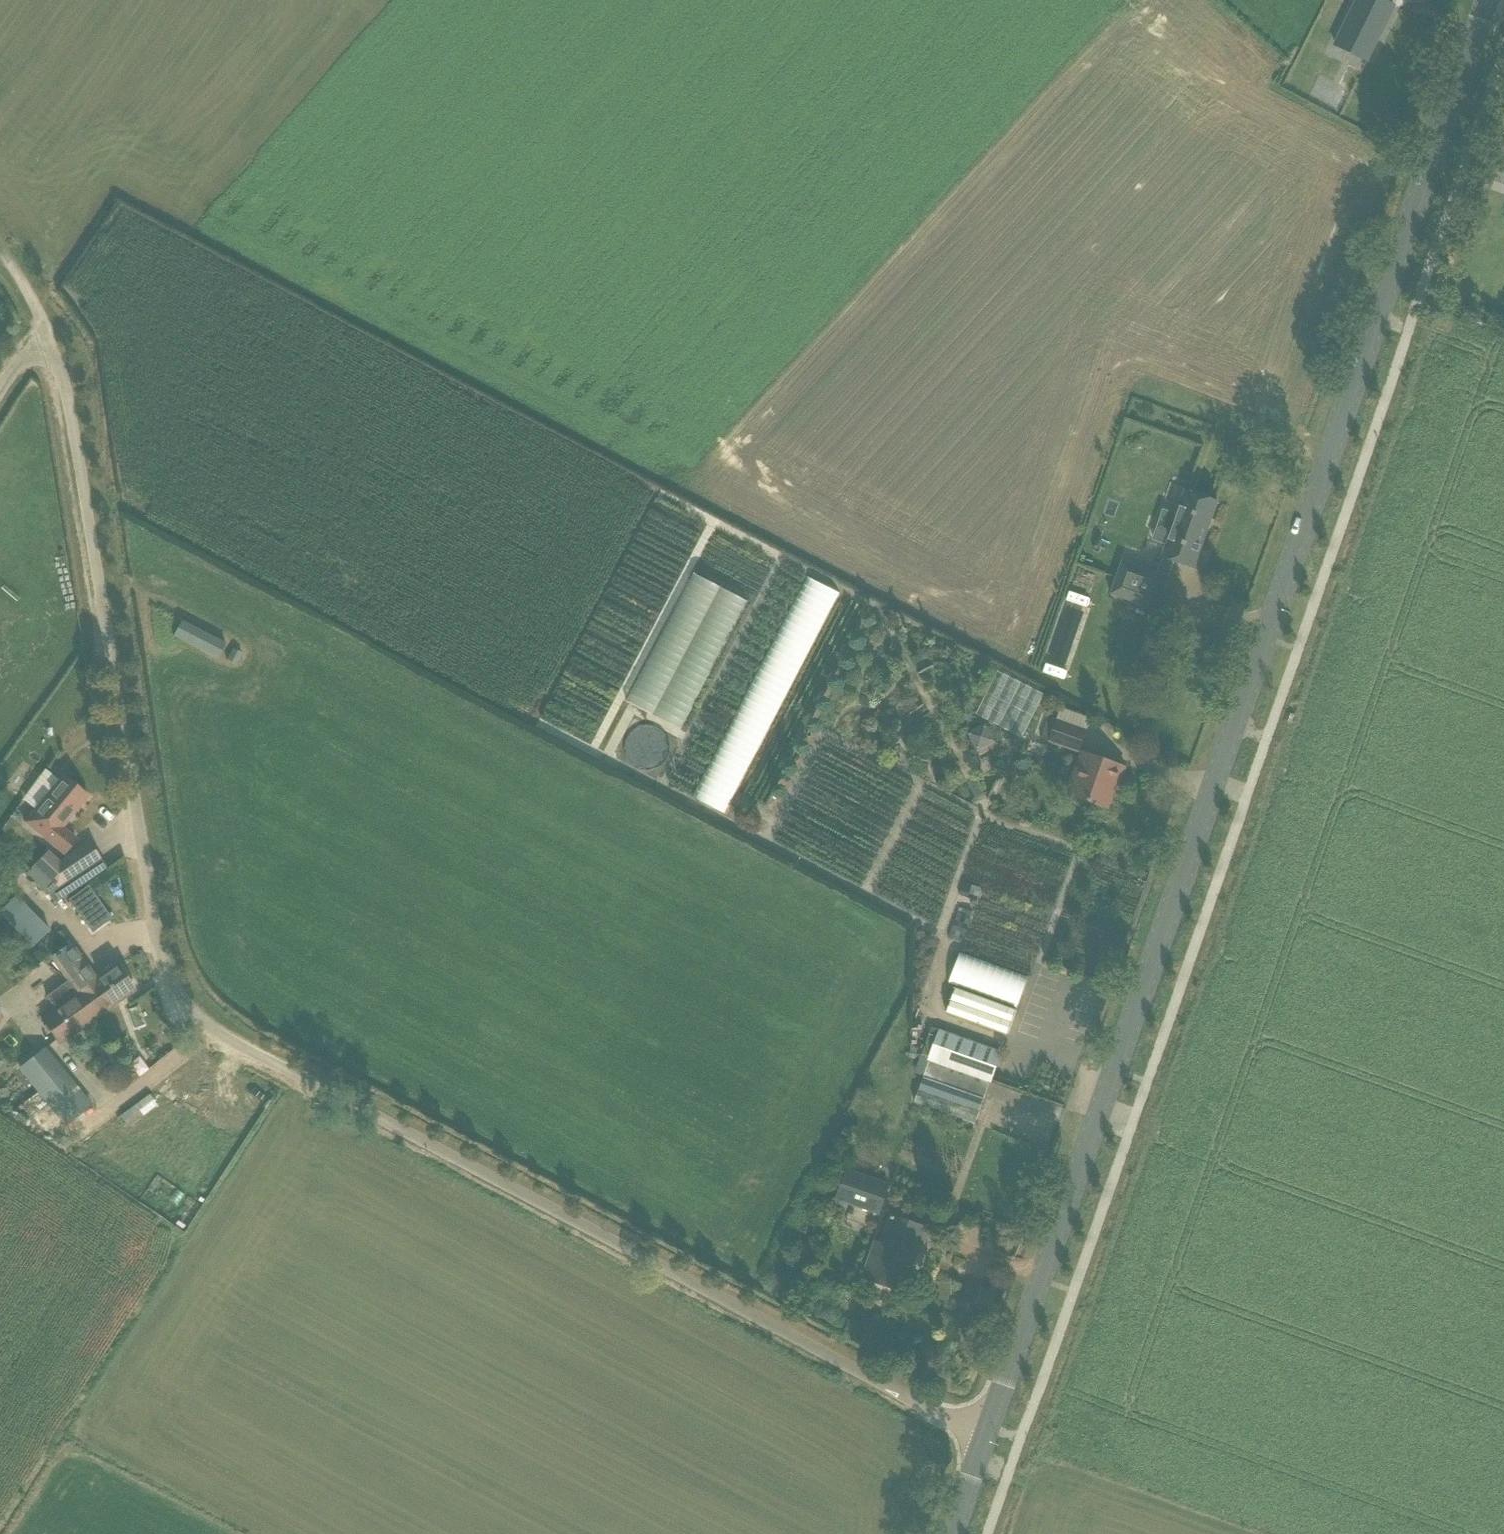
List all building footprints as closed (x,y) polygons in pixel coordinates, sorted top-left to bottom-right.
[(1336,44),(1368,60),(1395,6),(1382,0),(1358,0),(1336,44)] [(1218,501),(1185,490),(1176,515),(1163,511),(1153,539),(1166,544),(1162,558),(1176,563),(1194,569),(1218,501)] [(1111,594),(1157,610),(1163,594),(1164,595),(1170,578),(1122,561),(1111,594)] [(806,573),(705,801),(733,813),(834,586),(806,573)] [(174,636),(217,659),(225,644),(182,621),(174,636)] [(233,648),(226,659),(235,664),(242,653),(233,648)] [(1022,739),(1044,694),(998,671),(976,716),(1022,739)] [(1049,716),(1042,736),(1079,749),(1086,729),(1090,718),(1060,707),(1056,718),(1049,716)] [(985,727),(967,736),(976,754),(994,745),(985,727)] [(1124,767),(1106,760),(1084,752),(1069,794),(1107,808),(1116,784),(1118,784),(1124,767)] [(47,795),(25,822),(64,854),(76,839),(63,828),(88,797),(73,784),(72,786),(62,777),(59,781),(46,771),(35,785),(47,795)] [(33,866),(57,888),(100,859),(89,843),(60,862),(48,851),(33,866)] [(87,887),(69,900),(82,918),(100,905),(87,887)] [(0,911),(0,915),(32,947),(49,931),(15,896),(0,911)] [(71,944),(55,956),(54,956),(71,979),(69,981),(97,1018),(135,991),(117,966),(97,980),(71,944)] [(959,951),(948,982),(1017,1008),(1029,976),(959,951)] [(43,1020),(49,1028),(60,1044),(97,1018),(69,981),(47,997),(56,1011),(43,1020)] [(954,993),(945,1017),(1005,1038),(1014,1014),(954,993)] [(938,1031),(928,1060),(929,1061),(990,1082),(1000,1053),(938,1031)] [(45,1049),(19,1070),(64,1126),(91,1105),(45,1049)] [(975,1124),(990,1082),(929,1061),(915,1103),(975,1124)] [(113,1116),(120,1129),(161,1108),(154,1094),(113,1116)] [(889,1187),(846,1171),(836,1198),(879,1214),(889,1187)] [(886,1245),(873,1281),(902,1291),(909,1272),(906,1271),(916,1243),(922,1245),(928,1229),(892,1216),(882,1244),(886,1245)]
